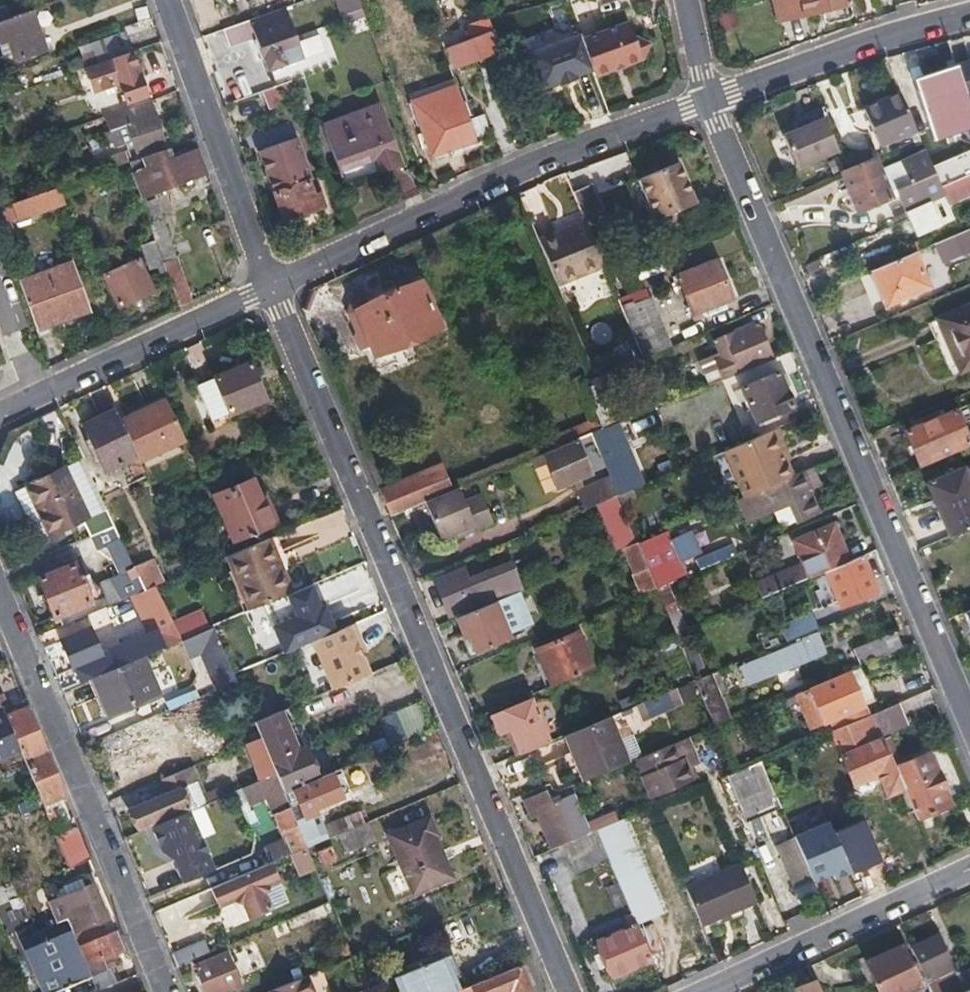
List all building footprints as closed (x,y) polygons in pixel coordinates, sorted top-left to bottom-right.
[(342,23),(363,18),(359,0),(336,0),(342,23)] [(805,13),(851,1),(851,0),(802,0),(805,13)] [(283,8),(221,29),(227,45),(255,36),(267,71),(302,59),(283,8)] [(29,9),(0,18),(0,43),(8,39),(13,52),(16,59),(44,50),(29,9)] [(456,67),(502,51),(490,15),(483,16),(485,22),(468,27),(471,35),(461,38),(462,43),(450,48),(456,67)] [(592,68),(595,76),(616,68),(615,64),(623,61),(624,65),(642,60),(639,53),(644,41),(633,35),(628,21),(582,37),(592,68)] [(543,86),(592,68),(582,37),(579,31),(529,49),(543,86)] [(89,65),(128,51),(122,36),(84,50),(89,65)] [(13,52),(8,39),(0,43),(0,49),(3,56),(13,52)] [(144,95),(128,51),(89,65),(83,67),(93,91),(118,82),(126,102),(144,95)] [(956,63),(957,67),(969,108),(969,59),(956,63)] [(615,64),(616,68),(618,73),(627,71),(624,65),(623,61),(615,64)] [(969,126),(969,108),(957,67),(915,80),(933,138),(969,126)] [(877,143),(915,127),(900,90),(862,106),(877,143)] [(161,142),(146,100),(101,116),(107,130),(99,133),(102,143),(108,141),(111,147),(126,142),(131,152),(161,142)] [(430,155),(475,139),(461,101),(417,116),(430,155)] [(793,165),(837,149),(820,104),(804,111),(806,115),(809,122),(798,127),(782,133),(793,165)] [(378,169),(399,162),(380,107),(321,125),(336,167),(373,154),(378,169)] [(796,119),(798,127),(809,122),(806,115),(796,119)] [(896,194),(902,210),(943,192),(939,183),(924,148),(899,159),(907,181),(893,187),(896,194)] [(166,160),(162,150),(127,162),(139,198),(202,177),(199,172),(204,170),(200,156),(195,156),(193,151),(166,160)] [(890,197),(877,168),(875,161),(873,157),(844,169),(839,171),(856,211),(890,197)] [(907,181),(899,159),(877,168),(890,197),(896,194),(893,187),(907,181)] [(653,218),(674,209),(671,202),(678,199),(690,194),(676,160),(636,178),(653,218)] [(321,194),(310,162),(267,177),(282,219),(321,204),(318,195),(321,194)] [(943,192),(966,181),(969,187),(969,170),(939,183),(943,192)] [(570,189),(583,220),(600,213),(586,183),(570,189)] [(58,186),(0,206),(0,235),(3,242),(13,237),(6,218),(13,216),(16,218),(63,203),(58,186)] [(671,202),(674,209),(680,206),(678,199),(671,202)] [(177,306),(191,300),(158,204),(143,209),(154,240),(165,272),(177,306)] [(537,240),(557,286),(603,265),(583,220),(537,240)] [(969,253),(969,230),(938,239),(944,260),(969,253)] [(165,272),(154,240),(140,244),(150,269),(158,266),(160,274),(165,272)] [(908,253),(910,252),(918,249),(914,240),(904,244),(908,253)] [(908,253),(869,270),(882,303),(923,285),(910,252),(908,253)] [(117,306),(152,291),(137,258),(102,274),(117,306)] [(676,276),(693,314),(724,301),(732,298),(716,260),(676,276)] [(18,282),(35,329),(87,310),(72,263),(18,282)] [(419,282),(364,304),(362,298),(350,302),(346,313),(355,333),(352,336),(359,352),(399,336),(402,343),(439,327),(419,282)] [(622,306),(626,314),(651,304),(647,295),(643,297),(641,290),(636,293),(638,298),(622,306)] [(724,301),(693,314),(695,319),(726,306),(724,301)] [(935,318),(957,369),(969,364),(969,303),(935,318)] [(630,325),(643,354),(668,343),(656,314),(630,325)] [(703,357),(713,382),(773,356),(757,318),(714,338),(720,351),(703,357)] [(249,362),(194,386),(213,429),(232,421),(228,413),(264,397),(249,362)] [(599,417),(604,426),(620,420),(612,399),(619,395),(609,369),(598,374),(584,379),(599,417)] [(791,404),(777,369),(741,385),(755,419),(791,404)] [(165,401),(120,421),(141,467),(186,446),(165,401)] [(918,466),(968,444),(952,408),(903,430),(918,466)] [(141,467),(120,421),(116,413),(82,426),(103,472),(130,461),(132,466),(128,468),(133,479),(143,474),(141,467)] [(583,435),(589,433),(604,426),(599,417),(579,425),(583,435)] [(737,427),(743,440),(757,435),(751,421),(737,427)] [(562,432),(566,442),(579,437),(583,435),(579,425),(562,432)] [(788,456),(775,427),(770,429),(782,459),(788,456)] [(743,440),(718,451),(737,497),(789,475),(782,459),(770,429),(757,435),(743,440)] [(566,442),(534,456),(541,473),(548,471),(555,489),(572,482),(581,478),(589,475),(576,444),(581,441),(579,437),(566,442)] [(607,476),(615,493),(630,487),(611,443),(597,450),(607,476)] [(112,525),(83,463),(13,495),(36,546),(82,525),(86,536),(92,534),(112,525)] [(778,503),(788,524),(817,511),(810,495),(804,497),(801,492),(808,489),(819,484),(811,466),(789,475),(737,497),(730,500),(739,519),(778,503)] [(969,524),(969,489),(961,467),(925,482),(947,535),(969,524)] [(548,471),(541,473),(549,491),(555,489),(548,471)] [(411,476),(377,490),(388,516),(397,512),(422,501),(411,476)] [(582,507),(615,493),(607,476),(584,485),(575,489),(582,507)] [(572,482),(575,489),(584,485),(581,478),(572,482)] [(259,495),(252,480),(215,496),(234,540),(276,522),(264,492),(259,495)] [(460,486),(424,501),(438,535),(454,529),(470,521),(472,526),(492,517),(481,490),(464,497),(460,486)] [(804,497),(810,495),(808,489),(801,492),(804,497)] [(470,521),(454,529),(456,532),(472,526),(470,521)] [(756,580),(762,595),(827,568),(848,559),(832,521),(793,538),(803,560),(756,580)] [(129,563),(112,525),(92,534),(99,550),(107,547),(119,575),(100,583),(103,591),(86,598),(81,586),(85,584),(81,575),(77,577),(71,564),(35,579),(51,617),(55,615),(60,625),(129,596),(142,590),(129,563)] [(690,552),(680,531),(663,539),(672,559),(690,552)] [(274,535),(225,555),(247,611),(284,595),(267,555),(272,554),(279,550),(274,535)] [(733,544),(694,556),(698,570),(738,558),(733,544)] [(267,555),(284,595),(289,593),(272,554),(267,555)] [(848,559),(827,568),(841,601),(876,588),(874,583),(879,580),(876,572),(870,574),(861,554),(848,559)] [(515,590),(522,587),(510,558),(467,575),(462,564),(432,577),(447,612),(476,601),(478,606),(491,600),(515,590)] [(153,586),(160,583),(151,561),(136,566),(135,561),(129,563),(142,590),(153,586)] [(153,586),(142,590),(129,596),(147,637),(99,658),(88,630),(58,642),(70,670),(78,667),(83,681),(90,677),(141,655),(179,640),(153,586)] [(515,590),(491,600),(504,633),(528,623),(515,590)] [(504,633),(491,600),(478,606),(455,616),(462,635),(468,633),(475,650),(506,638),(504,633)] [(961,610),(969,628),(969,606),(961,610)] [(202,609),(173,619),(180,637),(208,627),(202,609)] [(794,619),(800,634),(826,623),(820,609),(794,619)] [(353,624),(311,641),(331,688),(368,673),(359,652),(354,640),(359,638),(353,624)] [(549,684),(592,666),(575,631),(533,647),(549,684)] [(856,647),(861,662),(892,649),(887,635),(856,647)] [(195,643),(215,690),(231,683),(211,636),(195,643)] [(801,637),(747,660),(752,675),(808,652),(801,637)] [(359,638),(354,640),(359,652),(364,651),(359,638)] [(141,655),(90,677),(106,715),(157,693),(141,655)] [(152,670),(159,690),(173,686),(167,665),(152,670)] [(832,722),(835,728),(871,712),(852,668),(784,696),(787,705),(799,701),(812,730),(832,722)] [(693,678),(712,723),(728,717),(708,672),(693,678)] [(25,707),(14,712),(5,692),(0,695),(0,710),(0,711),(18,753),(21,760),(43,750),(25,707)] [(660,692),(606,714),(612,728),(629,721),(627,717),(664,701),(660,692)] [(518,751),(546,740),(528,700),(489,716),(496,732),(507,727),(518,751)] [(899,700),(871,712),(881,731),(906,719),(899,700)] [(389,744),(423,732),(413,704),(379,716),(389,744)] [(283,708),(251,721),(258,737),(272,772),(281,792),(314,778),(283,708)] [(0,711),(0,761),(18,753),(0,711)] [(835,728),(833,729),(854,781),(879,771),(889,792),(904,786),(895,764),(891,755),(883,735),(881,731),(871,712),(835,728)] [(606,714),(560,734),(579,779),(625,760),(612,728),(606,714)] [(100,744),(107,763),(162,740),(155,722),(100,744)] [(891,731),(883,735),(891,755),(900,750),(891,731)] [(696,761),(686,734),(634,756),(649,793),(689,776),(684,765),(696,761)] [(162,740),(107,763),(114,781),(134,773),(177,755),(169,737),(162,740)] [(240,745),(254,780),(272,772),(258,737),(240,745)] [(61,794),(43,750),(21,760),(35,795),(43,816),(55,810),(49,799),(61,794)] [(895,764),(904,786),(917,818),(951,804),(944,787),(947,785),(939,768),(936,769),(929,750),(895,764)] [(768,769),(763,758),(733,770),(727,773),(744,814),(780,799),(768,769)] [(186,768),(161,779),(167,794),(192,783),(186,768)] [(254,780),(241,786),(245,798),(262,792),(281,836),(254,848),(261,866),(267,863),(304,848),(281,792),(272,772),(254,780)] [(134,773),(114,781),(112,782),(118,797),(141,787),(134,773)] [(281,792),(304,848),(323,840),(310,807),(347,791),(339,773),(316,782),(314,778),(281,792)] [(167,794),(127,811),(134,827),(199,799),(192,783),(167,794)] [(596,827),(614,820),(610,812),(581,825),(566,793),(547,802),(541,790),(521,799),(529,817),(535,815),(549,847),(560,842),(596,827)] [(745,819),(781,804),(780,799),(744,814),(745,819)] [(332,823),(337,834),(367,821),(371,819),(366,806),(332,823)] [(185,810),(148,826),(158,849),(170,859),(181,883),(211,870),(185,810)] [(259,837),(274,833),(268,813),(254,817),(259,837)] [(436,835),(427,817),(386,835),(411,894),(450,878),(434,837),(436,835)] [(614,820),(596,827),(607,857),(629,911),(635,924),(657,914),(618,818),(614,820)] [(367,821),(337,834),(345,852),(375,838),(367,821)] [(607,857),(596,827),(560,842),(573,872),(607,857)] [(793,836),(777,842),(793,884),(803,880),(795,859),(800,856),(793,836)] [(65,869),(88,859),(83,848),(72,853),(67,842),(56,847),(65,869)] [(316,851),(321,867),(336,862),(331,846),(316,851)] [(684,881),(701,921),(756,899),(740,859),(684,881)] [(267,863),(261,866),(213,886),(221,904),(229,900),(239,904),(246,918),(268,908),(261,893),(263,885),(274,880),(267,863)] [(75,946),(102,935),(95,921),(103,917),(88,884),(58,896),(63,907),(58,908),(63,919),(75,946)] [(213,886),(206,889),(215,907),(221,904),(213,886)] [(649,957),(635,924),(629,911),(624,914),(628,925),(596,938),(611,973),(649,957)] [(83,965),(75,946),(63,919),(35,930),(21,936),(25,946),(22,948),(40,991),(45,991),(87,974),(83,965)] [(120,949),(113,930),(102,935),(75,946),(83,965),(120,949)] [(969,986),(969,962),(951,969),(937,935),(908,947),(913,958),(921,975),(928,991),(943,991),(958,986),(961,990),(969,986)] [(195,944),(170,954),(175,966),(199,956),(195,944)] [(912,979),(904,962),(898,948),(872,960),(865,963),(872,980),(877,991),(901,991),(915,986),(912,979)] [(856,957),(859,966),(865,963),(872,960),(868,951),(856,957)] [(193,966),(203,991),(217,991),(236,984),(224,953),(193,966)] [(399,991),(449,991),(457,989),(444,956),(392,976),(399,991)] [(912,979),(921,975),(913,958),(904,962),(912,979)] [(867,982),(872,980),(865,963),(859,966),(867,982)] [(517,964),(457,989),(449,991),(528,991),(517,964)] [(304,975),(299,977),(276,987),(265,991),(311,991),(304,975)] [(811,978),(795,986),(797,991),(817,991),(811,978)]
